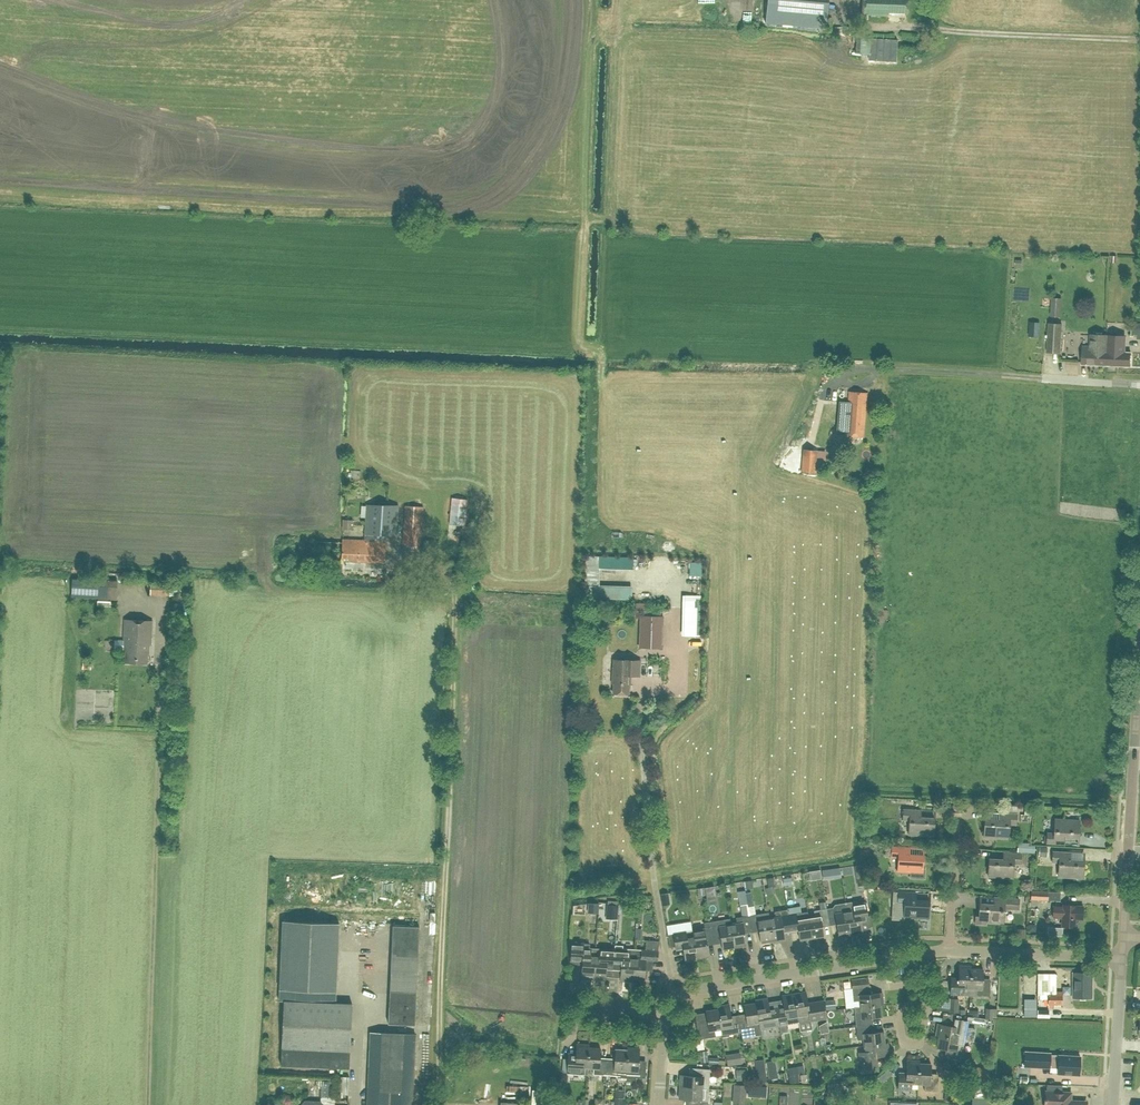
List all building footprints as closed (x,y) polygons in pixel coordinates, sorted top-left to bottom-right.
[(826,30),(829,0),(767,0),(764,24),(826,30)] [(907,0),(862,0),(862,15),(887,16),(887,14),(906,15),(907,0)] [(1122,274),(1120,264),(1114,265),(1115,275),(1122,274)] [(1040,334),(1041,323),(1033,322),(1032,333),(1040,334)] [(1060,354),(1061,334),(1062,334),(1062,323),(1048,323),(1047,354),(1060,354)] [(1106,352),(1106,335),(1091,335),(1090,346),(1082,346),(1082,364),(1106,365),(1107,352),(1106,352)] [(1107,352),(1106,365),(1131,366),(1131,352),(1124,352),(1125,336),(1106,335),(1106,352),(1107,352)] [(849,392),(848,403),(849,403),(849,406),(848,406),(845,435),(864,436),(867,393),(849,392)] [(803,449),(801,472),(815,473),(817,450),(803,449)] [(465,525),(467,500),(452,498),(449,524),(465,525)] [(342,557),(350,558),(350,560),(357,561),(357,562),(361,562),(361,561),(385,562),(386,535),(397,536),(398,505),(366,504),(364,540),(342,539),(342,557)] [(420,551),(423,507),(404,505),(401,549),(420,551)] [(699,582),(699,573),(688,573),(688,582),(699,582)] [(118,581),(117,581),(117,578),(108,578),(108,580),(72,578),(71,596),(116,599),(118,581)] [(151,583),(151,594),(171,595),(171,584),(151,583)] [(698,606),(703,606),(703,595),(693,595),(693,603),(683,603),(683,632),(698,632),(698,606)] [(642,645),(663,646),(663,617),(643,616),(642,645)] [(125,662),(148,663),(148,654),(149,654),(150,644),(151,644),(153,621),(125,619),(123,649),(126,649),(125,662)] [(81,665),(91,665),(91,656),(82,656),(81,665)] [(612,683),(613,683),(613,693),(628,694),(629,684),(630,684),(630,675),(639,676),(640,660),(613,659),(612,683)] [(909,820),(908,834),(933,836),(935,818),(916,817),(916,810),(903,809),(902,820),(909,820)] [(1003,820),(986,819),(984,819),(983,837),(1008,838),(1009,824),(1016,824),(1016,814),(1003,813),(1003,820)] [(1078,838),(1079,820),(1054,818),(1053,833),(1047,832),(1046,843),(1059,844),(1059,837),(1078,838)] [(1021,842),(1021,852),(1034,853),(1035,846),(1028,846),(1028,843),(1021,842)] [(925,870),(923,870),(923,855),(905,854),(906,847),(892,847),(891,857),(898,857),(897,872),(910,873),(910,878),(924,879),(925,870)] [(1058,862),(1058,876),(1083,878),(1084,860),(1065,859),(1065,852),(1052,852),(1052,862),(1058,862)] [(1013,877),(1013,863),(1020,864),(1021,853),(1007,853),(1007,860),(988,859),(987,876),(1013,877)] [(863,864),(854,866),(856,874),(865,873),(863,864)] [(791,877),(783,879),(784,886),(793,884),(791,877)] [(746,889),(753,888),(752,880),(745,881),(746,889)] [(706,895),(715,894),(714,886),(705,887),(706,895)] [(704,887),(697,888),(698,896),(705,895),(704,887)] [(1030,890),(1030,900),(1048,900),(1048,891),(1030,890)] [(904,902),(904,917),(929,918),(930,900),(911,899),(912,892),(898,892),(898,902),(904,902)] [(668,893),(661,894),(663,905),(670,904),(668,893)] [(1019,899),(999,898),(998,905),(980,903),(979,916),(976,916),(975,923),(985,924),(986,922),(1003,923),(1004,908),(1018,909),(1019,899)] [(865,902),(859,903),(856,901),(845,903),(850,934),(862,932),(860,917),(867,915),(865,902)] [(808,918),(812,937),(824,935),(822,923),(829,922),(826,908),(825,902),(819,903),(820,909),(814,910),(815,916),(808,918)] [(612,903),(610,917),(618,918),(619,904),(612,903)] [(826,908),(829,922),(836,920),(839,936),(850,934),(845,903),(834,905),(832,907),(826,908)] [(1074,927),(1075,918),(1082,919),(1083,906),(1075,906),(1075,905),(1063,904),(1063,907),(1053,907),(1052,917),(1062,918),(1062,926),(1074,927)] [(747,907),(747,906),(747,905),(740,906),(742,916),(736,917),(737,923),(730,925),(734,948),(746,946),(746,942),(744,930),(751,929),(749,915),(747,907)] [(752,906),(747,907),(749,915),(755,914),(754,905),(752,906)] [(787,909),(790,922),(791,928),(798,927),(799,939),(812,937),(808,918),(802,919),(801,912),(795,913),(794,908),(787,909)] [(775,917),(769,918),(773,942),(785,940),(782,923),(790,922),(787,909),(774,911),(775,917)] [(768,912),(755,914),(749,915),(751,929),(758,927),(760,940),(761,943),(773,942),(769,918),(768,912)] [(723,919),(710,921),(712,935),(720,934),(722,946),(722,950),(734,948),(730,925),(730,918),(723,919)] [(704,928),(698,929),(692,930),(697,959),(709,957),(708,954),(706,941),(713,940),(712,935),(710,921),(704,922),(704,928)] [(339,926),(309,924),(283,923),(279,1001),(284,1001),(335,1003),(339,926)] [(419,938),(419,927),(393,925),(392,936),(419,938)] [(376,944),(376,928),(363,928),(363,944),(376,944)] [(692,930),(686,931),(673,933),(675,946),(682,945),(684,958),(685,961),(697,959),(692,930)] [(418,949),(419,938),(392,936),(392,947),(418,949)] [(641,949),(640,950),(634,949),(632,978),(644,979),(645,966),(653,967),(653,960),(657,960),(658,951),(658,941),(646,940),(646,950),(641,949)] [(589,944),(571,942),(570,961),(582,962),(581,978),(593,979),(595,949),(589,949),(589,944)] [(613,964),(613,970),(620,970),(620,980),(632,981),(632,978),(634,949),(622,949),(622,946),(615,945),(615,951),(613,964)] [(418,959),(418,949),(392,947),(391,958),(418,959)] [(615,951),(595,949),(593,979),(605,979),(606,969),(613,970),(613,964),(615,951)] [(417,970),(418,959),(391,958),(391,969),(417,970)] [(970,995),(971,969),(971,966),(959,965),(958,981),(951,980),(950,994),(963,995),(963,994),(970,995)] [(417,981),(417,970),(391,969),(390,980),(417,981)] [(971,969),(970,995),(989,996),(990,982),(982,981),(983,969),(971,969)] [(1073,972),(1072,997),(1091,998),(1092,973),(1073,972)] [(1056,992),(1056,974),(1038,974),(1037,994),(1048,995),(1048,1004),(1062,1004),(1061,992),(1056,992)] [(416,992),(417,981),(390,980),(390,991),(416,992)] [(865,986),(852,988),(853,1001),(859,1000),(860,1007),(880,1004),(883,1004),(882,992),(866,994),(865,986)] [(416,1003),(416,992),(390,991),(389,1002),(416,1003)] [(794,993),(797,1016),(804,1015),(804,1018),(805,1021),(811,1020),(818,1019),(826,1018),(825,1009),(823,1000),(815,1001),(807,1002),(806,995),(805,991),(794,993)] [(783,1003),(784,1011),(777,1012),(779,1026),(780,1032),(784,1032),(787,1031),(787,1028),(786,1024),(789,1024),(792,1023),(792,1020),(791,1017),(797,1016),(794,993),(782,995),(783,1003)] [(965,1014),(965,1009),(958,1009),(959,998),(949,998),(949,1012),(957,1012),(957,1014),(965,1014)] [(335,1003),(284,1001),(280,1066),(348,1069),(351,1004),(335,1003)] [(768,1001),(756,1003),(760,1029),(779,1026),(777,1012),(777,1008),(769,1009),(768,1001)] [(415,1014),(416,1003),(389,1002),(389,1013),(415,1014)] [(738,1018),(741,1031),(742,1038),(761,1035),(760,1029),(756,1003),(744,1005),(746,1017),(738,1018)] [(741,1031),(738,1018),(731,1019),(729,1004),(717,1006),(717,1009),(718,1009),(721,1028),(727,1027),(728,1033),(741,1031)] [(856,1026),(870,1025),(869,1018),(882,1016),(880,1005),(880,1004),(860,1007),(861,1013),(854,1014),(856,1026)] [(985,1008),(984,1018),(993,1019),(993,1008),(985,1008)] [(718,1009),(717,1009),(705,1011),(708,1023),(700,1024),(703,1038),(715,1036),(714,1030),(721,1028),(718,1009)] [(1037,1010),(1037,1017),(1049,1018),(1049,1010),(1037,1010)] [(415,1025),(415,1014),(389,1013),(388,1024),(415,1025)] [(938,1036),(964,1040),(966,1034),(968,1021),(954,1018),(953,1026),(940,1024),(938,1036)] [(884,1043),(884,1042),(883,1031),(870,1033),(870,1025),(856,1026),(857,1039),(864,1039),(864,1045),(884,1043)] [(369,1032),(367,1104),(411,1104),(414,1033),(369,1032)] [(964,1040),(938,1036),(936,1048),(949,1050),(948,1057),(961,1059),(963,1046),(964,1040)] [(706,1038),(698,1039),(699,1050),(707,1049),(706,1038)] [(877,1071),(876,1056),(890,1054),(888,1042),(884,1042),(884,1043),(864,1045),(865,1052),(859,1052),(860,1065),(861,1073),(877,1071)] [(561,1072),(580,1073),(587,1074),(587,1067),(588,1047),(589,1047),(589,1044),(577,1043),(576,1059),(568,1059),(568,1061),(562,1061),(561,1072)] [(593,1074),(603,1074),(603,1081),(605,1082),(607,1061),(600,1060),(601,1048),(589,1047),(588,1047),(587,1067),(593,1068),(593,1074)] [(645,1077),(646,1063),(639,1063),(640,1047),(627,1047),(627,1050),(625,1081),(631,1081),(634,1077),(645,1077)] [(609,1075),(616,1075),(618,1080),(625,1081),(627,1050),(615,1049),(615,1061),(607,1061),(605,1082),(609,1082),(609,1075)] [(707,1050),(699,1051),(700,1063),(708,1062),(707,1050)] [(1080,1056),(1050,1054),(1050,1053),(1025,1052),(1024,1066),(1058,1068),(1058,1073),(1079,1075),(1080,1056)] [(918,1083),(919,1063),(919,1064),(919,1060),(907,1059),(906,1075),(899,1075),(898,1088),(911,1089),(912,1083),(918,1083)] [(919,1063),(918,1083),(924,1083),(924,1090),(937,1090),(938,1077),(930,1077),(931,1064),(919,1064),(919,1063)] [(797,1066),(787,1068),(790,1083),(799,1082),(797,1066)] [(976,1067),(975,1080),(987,1081),(988,1068),(976,1067)] [(696,1075),(680,1075),(680,1086),(703,1088),(709,1088),(710,1069),(697,1068),(696,1075)] [(746,1069),(735,1070),(736,1081),(747,1080),(746,1069)] [(766,1070),(756,1072),(758,1083),(768,1081),(766,1070)] [(345,1079),(316,1078),(315,1098),(344,1099),(345,1079)] [(1083,1101),(1071,1100),(1071,1092),(1061,1091),(1062,1085),(1047,1084),(1046,1091),(1045,1090),(1044,1104),(1083,1104),(1083,1101)] [(680,1086),(679,1099),(695,1099),(694,1104),(708,1104),(709,1094),(703,1094),(703,1088),(680,1086)] [(828,1086),(827,1097),(842,1098),(843,1087),(828,1086)] [(740,1088),(738,1103),(748,1104),(750,1089),(740,1088)] [(614,1089),(614,1097),(623,1098),(623,1090),(614,1089)] [(787,1096),(779,1095),(779,1104),(787,1104),(787,1096)]
